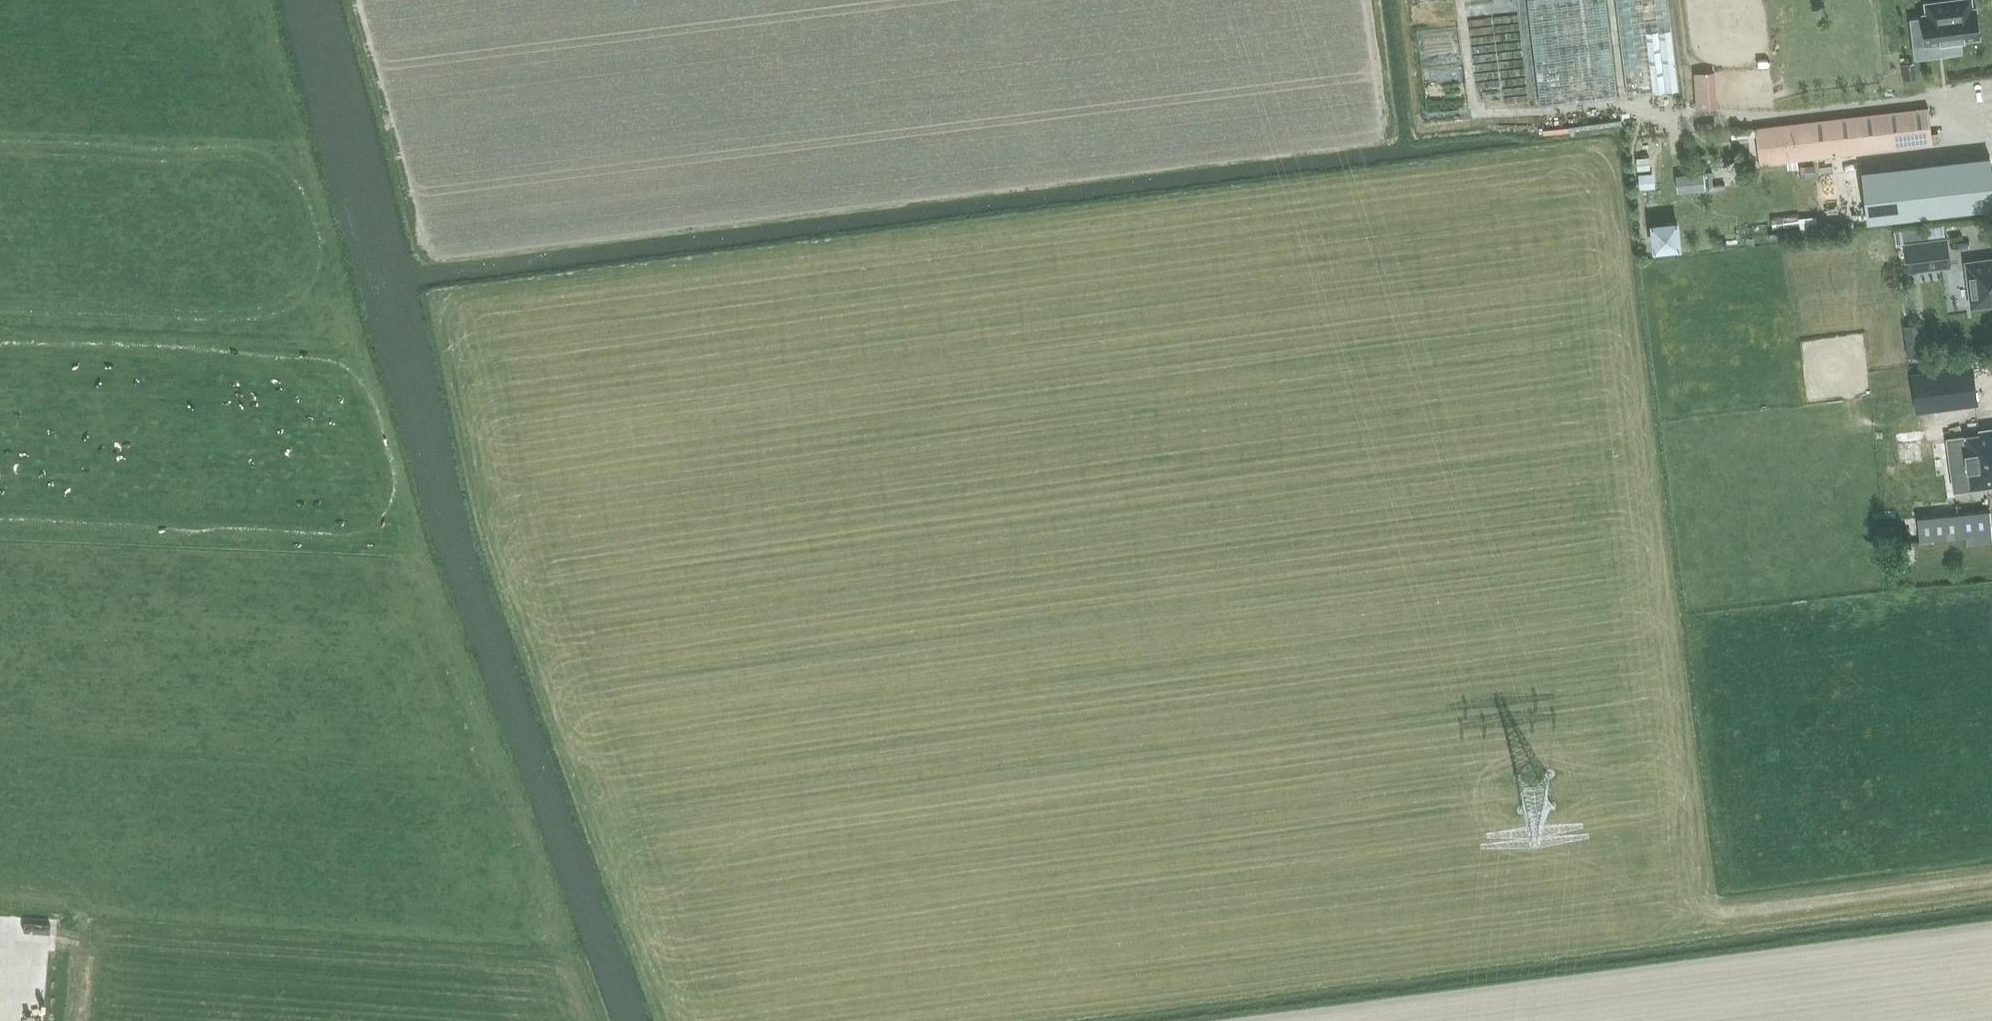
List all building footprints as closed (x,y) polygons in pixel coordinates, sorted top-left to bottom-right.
[(1540,106),(1618,96),(1606,0),(1528,0),(1540,106)] [(1627,95),(1679,89),(1668,0),(1616,0),(1627,95)] [(1926,13),(1922,14),(1926,43),(1980,37),(1976,7),(1973,7),(1973,0),(1943,0),(1925,2),(1926,13)] [(1717,91),(1715,71),(1694,72),(1697,110),(1707,109),(1718,108),(1717,91)] [(1933,146),(1929,109),(1757,130),(1762,167),(1933,146)] [(1649,157),(1638,158),(1639,169),(1650,168),(1649,157)] [(1861,175),(1866,222),(1898,219),(1991,207),(1991,163),(1991,159),(1936,165),(1892,171),(1861,175)] [(1815,166),(1804,167),(1805,176),(1816,175),(1815,166)] [(1653,172),(1638,173),(1639,182),(1640,188),(1655,186),(1653,172)] [(1704,173),(1677,176),(1679,189),(1706,186),(1704,173)] [(1676,221),(1652,223),(1654,248),(1679,246),(1676,221)] [(1947,236),(1905,241),(1909,270),(1951,265),(1947,236)] [(1964,260),(1970,307),(1991,305),(1991,256),(1964,260)] [(1921,324),(1904,326),(1908,357),(1925,355),(1921,324)] [(1972,367),(1913,375),(1917,410),(1976,402),(1972,367)] [(1956,491),(1991,486),(1991,431),(1981,432),(1982,436),(1949,441),(1956,491)] [(1916,520),(1918,540),(1974,534),(1976,546),(1991,545),(1991,524),(1991,512),(1916,520)]
